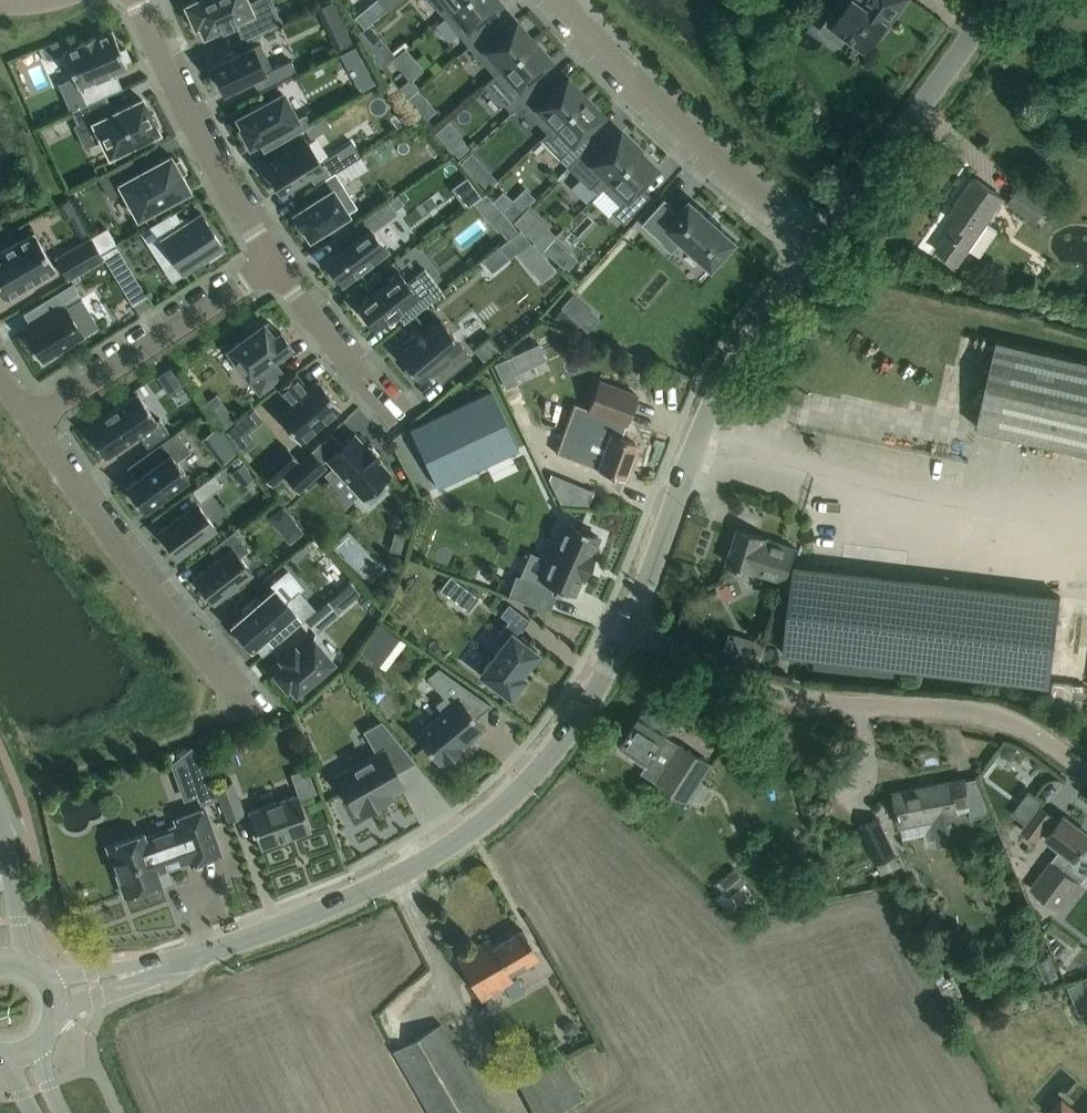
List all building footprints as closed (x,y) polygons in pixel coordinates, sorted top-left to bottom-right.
[(183,11),(188,22),(192,20),(194,25),(198,24),(203,34),(221,26),(221,27),(235,21),(243,39),(281,22),(271,0),(256,0),(248,3),(247,0),(193,0),(184,4),(187,9),(183,11)] [(334,0),(320,7),(327,20),(340,13),(334,0)] [(379,3),(387,12),(403,0),(383,0),(379,3)] [(443,15),(461,0),(430,0),(443,15)] [(467,45),(489,27),(481,16),(499,1),(498,0),(461,0),(443,15),(467,45)] [(833,26),(848,37),(866,49),(866,50),(880,32),(876,29),(882,20),(888,25),(906,0),(851,0),(833,26)] [(467,45),(493,75),(533,39),(516,20),(498,37),(489,27),(467,45)] [(79,86),(87,104),(105,94),(121,87),(114,70),(126,65),(124,61),(130,58),(125,47),(120,50),(111,30),(94,37),(93,35),(78,42),(79,44),(62,51),(78,86),(79,86)] [(493,75),(519,104),(540,85),(531,75),(550,58),(533,39),(493,75)] [(272,68),(260,42),(212,64),(224,90),(251,78),(258,91),(296,72),(290,59),(272,68)] [(359,47),(343,56),(361,90),(378,81),(359,47)] [(519,104),(547,132),(584,95),(567,77),(549,94),(540,85),(519,104)] [(249,144),(277,129),(283,140),(311,124),(305,113),(296,118),(282,93),(265,102),(264,100),(248,109),(249,111),(237,117),(243,127),(241,128),(249,144)] [(105,94),(87,104),(71,111),(81,130),(95,123),(109,153),(157,130),(155,127),(159,125),(153,112),(149,114),(142,98),(114,112),(105,94)] [(566,165),(567,166),(593,140),(584,131),(602,114),(584,95),(547,132),(573,159),(566,165)] [(596,194),(602,187),(638,149),(620,132),(603,149),(593,140),(567,166),(596,194)] [(315,183),(330,174),(323,162),(320,164),(306,140),(265,166),(268,171),(280,191),(308,173),(315,183)] [(638,149),(602,187),(618,203),(611,211),(622,222),(649,194),(639,185),(656,167),(638,149)] [(185,171),(179,160),(174,162),(170,154),(138,171),(131,158),(101,173),(113,198),(125,192),(139,216),(189,189),(181,174),(185,171)] [(309,236),(347,213),(347,212),(357,206),(335,171),(312,185),(319,196),(293,212),(301,226),(303,226),(309,236)] [(1003,197),(993,190),(975,177),(947,216),(955,222),(937,248),(958,263),(969,247),(980,255),(998,228),(987,221),(1003,197)] [(535,196),(525,187),(513,199),(503,190),(494,199),(513,218),(535,196)] [(1042,225),(1052,209),(1019,187),(1008,203),(1042,225)] [(397,193),(388,200),(394,209),(404,203),(397,193)] [(691,200),(679,212),(663,198),(641,223),(672,250),(683,239),(713,266),(736,240),(691,200)] [(325,260),(342,284),(387,251),(371,230),(397,212),(394,209),(388,200),(351,225),(358,235),(325,260)] [(537,217),(527,207),(515,220),(525,229),(537,217)] [(140,231),(162,264),(173,257),(183,272),(208,256),(210,259),(221,252),(219,249),(223,247),(200,212),(187,220),(186,218),(181,217),(179,219),(174,211),(140,231)] [(499,228),(506,236),(516,228),(509,219),(499,228)] [(517,248),(528,239),(520,228),(482,259),(490,269),(516,248),(517,248)] [(0,251),(0,290),(4,297),(55,268),(34,232),(0,251)] [(53,254),(65,275),(101,254),(89,232),(53,254)] [(554,256),(564,245),(554,236),(544,248),(554,256)] [(555,267),(534,241),(520,252),(541,278),(555,267)] [(132,271),(116,245),(101,253),(117,280),(132,271)] [(423,268),(406,282),(397,271),(356,303),(374,326),(387,316),(388,316),(394,312),(403,323),(442,291),(428,274),(423,268)] [(23,330),(39,356),(52,347),(55,352),(84,335),(66,305),(81,296),(72,283),(44,300),(52,313),(23,330)] [(572,294),(560,307),(571,316),(582,304),(572,294)] [(291,345),(280,330),(277,333),(267,319),(260,324),(257,320),(246,328),(249,332),(227,348),(259,392),(283,374),(272,360),(291,345)] [(442,381),(471,357),(440,319),(398,354),(408,366),(404,369),(413,379),(416,376),(420,380),(433,369),(442,381)] [(488,338),(474,349),(483,360),(496,348),(488,338)] [(997,340),(977,426),(1086,451),(1086,360),(997,340)] [(538,343),(526,349),(534,365),(546,359),(538,343)] [(506,358),(494,364),(505,388),(517,382),(506,358)] [(340,406),(318,380),(308,388),(295,372),(278,386),(291,402),(277,413),(299,440),(340,406)] [(600,380),(589,408),(577,441),(603,450),(597,467),(624,477),(636,442),(611,433),(616,420),(626,423),(637,394),(600,380)] [(489,392),(410,429),(415,440),(404,445),(421,483),(433,477),(437,485),(516,448),(489,392)] [(91,424),(86,428),(105,456),(138,434),(147,447),(169,432),(159,418),(156,420),(137,393),(103,417),(100,413),(89,421),(91,424)] [(265,417),(280,409),(274,396),(258,403),(265,417)] [(253,409),(226,430),(235,442),(262,421),(253,409)] [(176,461),(191,450),(176,430),(144,454),(152,465),(125,485),(143,509),(188,476),(176,461)] [(354,433),(326,458),(362,497),(390,472),(378,459),(379,457),(367,444),(366,445),(354,433)] [(235,453),(229,445),(216,455),(222,463),(235,453)] [(286,445),(258,470),(272,485),(299,460),(286,445)] [(326,467),(311,450),(284,474),(299,491),(326,467)] [(196,486),(204,498),(226,482),(217,471),(196,486)] [(571,502),(585,503),(590,490),(578,484),(571,502)] [(197,502),(159,531),(178,555),(216,527),(197,502)] [(283,505),(270,514),(279,526),(292,516),(283,505)] [(308,531),(316,523),(298,505),(289,513),(308,531)] [(515,574),(507,595),(549,611),(555,594),(552,592),(554,587),(559,589),(560,587),(574,593),(581,577),(583,578),(594,553),(592,552),(599,536),(585,530),(586,528),(579,525),(578,527),(565,521),(548,559),(538,582),(519,575),(515,574)] [(796,546),(759,534),(738,528),(727,562),(785,580),(796,546)] [(217,559),(194,577),(213,602),(251,572),(239,556),(248,548),(234,530),(209,548),(217,559)] [(395,532),(390,549),(403,552),(408,535),(395,532)] [(785,652),(1050,684),(1060,595),(795,564),(785,652)] [(450,575),(440,588),(451,596),(461,583),(450,575)] [(304,619),(315,609),(299,589),(285,601),(274,587),(259,600),(256,596),(242,608),(245,612),(232,623),(237,630),(233,634),(241,644),(246,640),(251,646),(273,627),(282,638),(304,619)] [(327,599),(315,609),(304,619),(315,632),(338,612),(327,599)] [(537,651),(515,634),(519,628),(521,630),(529,619),(509,603),(500,614),(508,620),(497,635),(504,640),(480,672),(510,695),(512,692),(516,694),(524,682),(521,680),(524,676),(520,673),(537,651)] [(766,644),(729,632),(722,655),(759,666),(766,644)] [(311,685),(323,675),(320,671),(332,660),(313,638),(299,651),(294,645),(279,657),(285,663),(274,672),(286,687),(289,685),(295,692),(308,681),(311,685)] [(443,711),(415,734),(438,761),(441,759),(443,762),(462,747),(459,744),(482,725),(476,717),(491,704),(438,667),(427,676),(444,697),(436,703),(443,711)] [(711,762),(639,717),(623,744),(633,751),(630,754),(646,764),(641,772),(688,800),(711,762)] [(415,761),(381,719),(363,730),(376,753),(337,775),(357,811),(358,810),(360,813),(391,795),(389,793),(403,785),(396,772),(415,761)] [(994,762),(1023,790),(1039,774),(1010,745),(994,762)] [(920,787),(893,792),(897,814),(899,825),(934,819),(939,844),(961,840),(954,805),(969,803),(972,817),(990,812),(976,778),(965,780),(965,779),(928,786),(928,788),(921,789),(920,787)] [(244,815),(232,782),(216,788),(228,820),(244,815)] [(206,800),(216,797),(213,788),(203,791),(206,800)] [(310,829),(303,808),(297,793),(247,811),(252,826),(260,847),(310,829)] [(1040,805),(1027,823),(1022,829),(1036,840),(1054,816),(1040,805)] [(220,853),(213,832),(204,807),(174,818),(176,822),(143,834),(142,832),(107,845),(125,895),(160,882),(156,871),(189,859),(191,863),(220,853)] [(1050,832),(1046,837),(1061,848),(1041,873),(1043,875),(1033,889),(1060,909),(1086,873),(1086,832),(1064,814),(1050,832)] [(883,874),(898,867),(874,820),(860,827),(883,874)] [(845,868),(842,880),(857,884),(860,872),(845,868)] [(538,955),(534,948),(522,928),(493,945),(489,938),(456,956),(467,976),(481,999),(504,985),(511,998),(525,990),(517,977),(513,979),(509,972),(538,955)] [(451,1042),(440,1023),(393,1050),(430,1112),(492,1112),(451,1042)] [(515,1076),(534,1112),(557,1112),(583,1099),(559,1053),(515,1076)] [(1062,1098),(1049,1112),(1079,1112),(1062,1098)]
